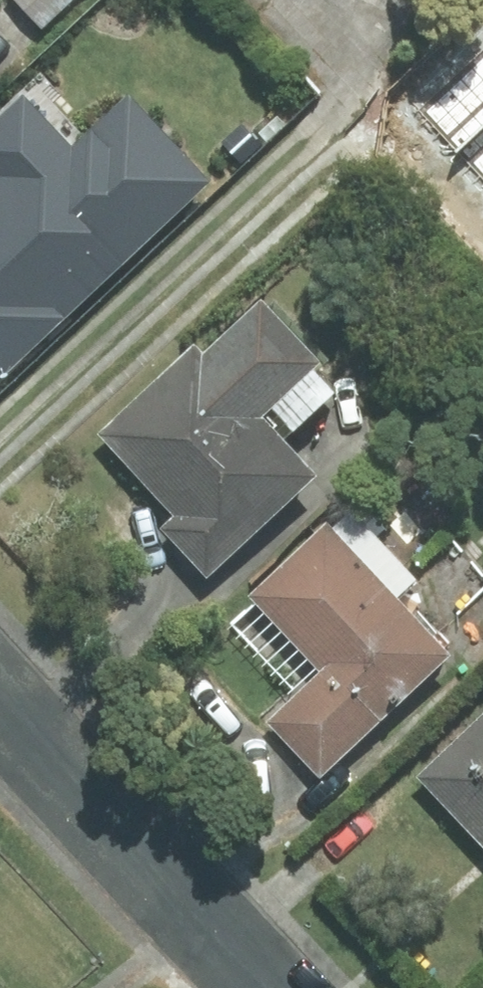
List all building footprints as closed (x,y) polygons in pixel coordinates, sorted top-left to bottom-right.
[(42,26),(70,0),(17,0),(42,26)] [(457,149),(482,125),(482,52),(420,110),(457,149)] [(205,181),(128,100),(71,153),(22,100),(0,120),(0,373),(205,181)] [(457,149),(482,178),(482,125),(457,149)] [(163,529),(206,574),(311,476),(277,440),(327,393),(306,371),(316,361),(260,302),(202,357),(193,348),(100,434),(177,516),(163,529)] [(393,601),(415,580),(350,512),(331,530),(326,524),(250,596),(257,603),(234,624),(300,694),(270,722),(320,774),(445,656),(393,601)] [(421,777),(482,843),(482,718),(421,777)]
